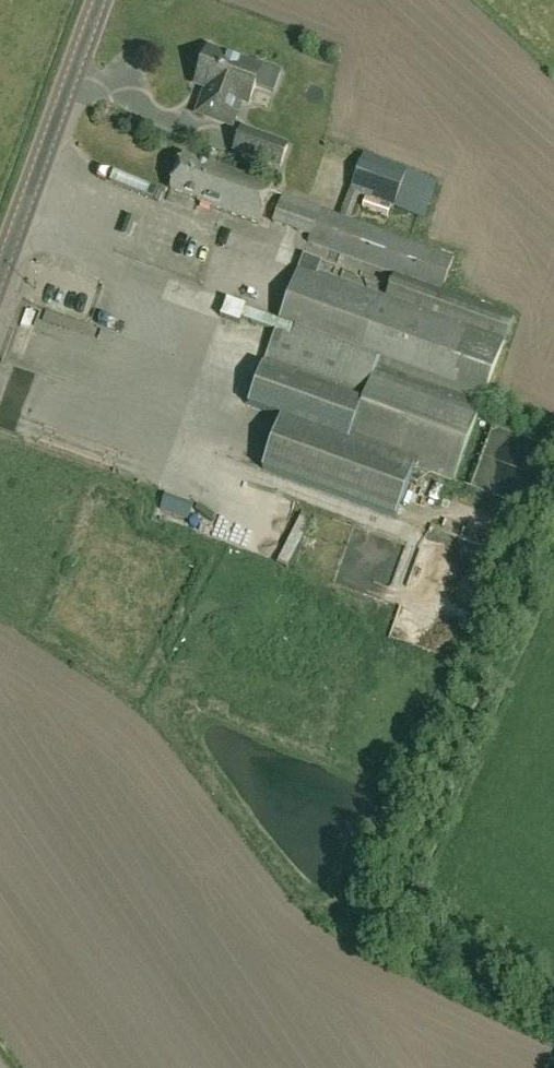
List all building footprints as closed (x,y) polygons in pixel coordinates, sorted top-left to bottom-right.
[(250,104),(257,86),(253,84),(259,67),(209,49),(196,85),(208,89),(199,114),(233,126),(242,101),(250,104)] [(281,167),(289,147),(271,140),(264,161),(281,167)] [(426,218),(438,181),(365,153),(351,192),(426,218)] [(211,167),(183,157),(171,190),(199,200),(198,203),(261,225),(274,187),(212,164),(211,167)] [(322,211),(284,197),(274,223),(312,237),(310,243),(397,274),(388,299),(320,274),(324,262),(306,255),(281,322),(247,310),(243,320),(278,332),(271,351),(267,350),(262,364),(266,365),(251,407),(284,418),(265,471),(400,519),(418,468),(457,482),(516,316),(444,290),(456,258),(322,210),(322,211)] [(220,307),(240,311),(244,292),(224,288),(220,307)] [(33,307),(25,326),(38,331),(45,311),(33,307)] [(165,514),(195,519),(199,498),(169,493),(165,514)] [(350,576),(367,580),(378,535),(361,531),(350,576)] [(438,648),(444,633),(405,618),(399,632),(438,648)]
